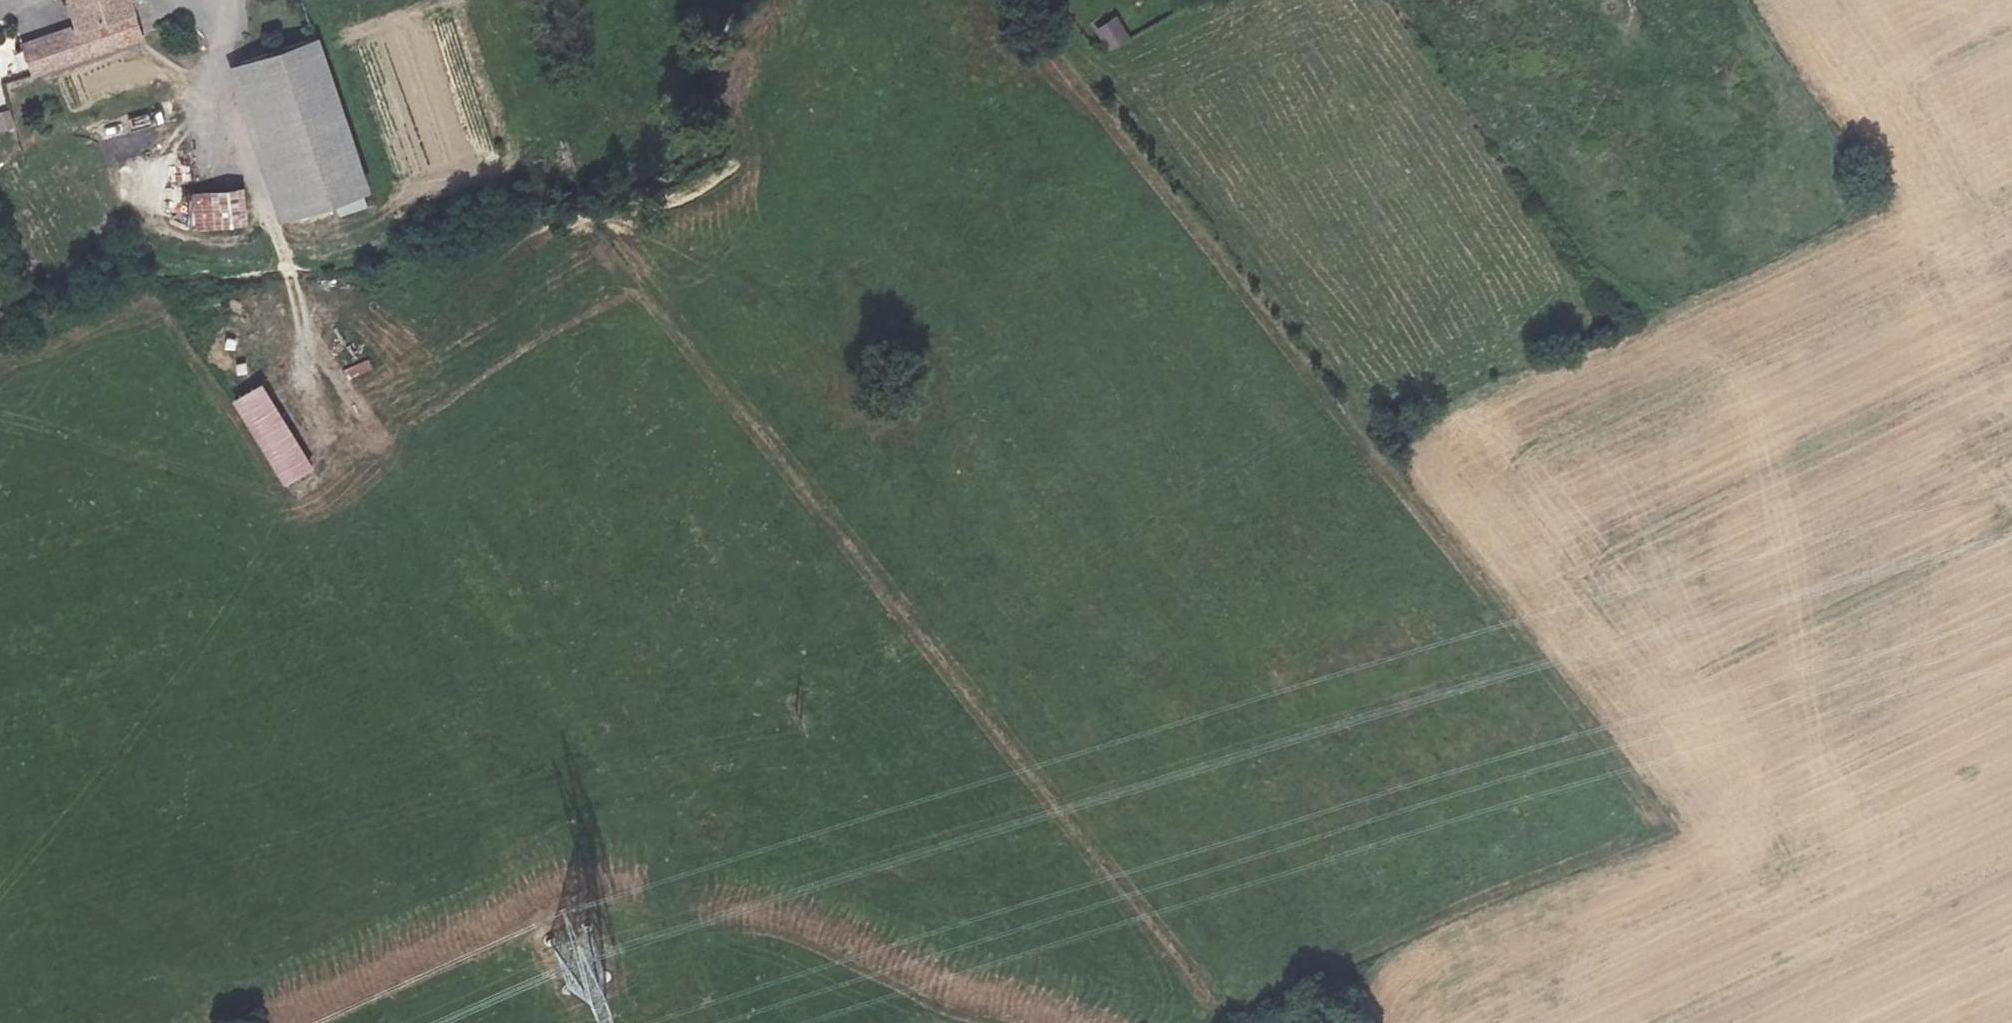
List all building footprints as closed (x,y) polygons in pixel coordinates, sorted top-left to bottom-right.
[(76,31),(136,13),(132,0),(67,0),(76,31)] [(1109,49),(1130,34),(1116,15),(1096,30),(1109,49)] [(84,59),(76,31),(19,47),(27,76),(84,59)] [(315,37),(243,62),(294,211),(366,186),(315,37)] [(16,129),(10,109),(0,112),(0,133),(16,129)] [(239,141),(187,150),(198,231),(251,223),(239,141)] [(285,488),(316,470),(264,383),(234,401),(285,488)]
